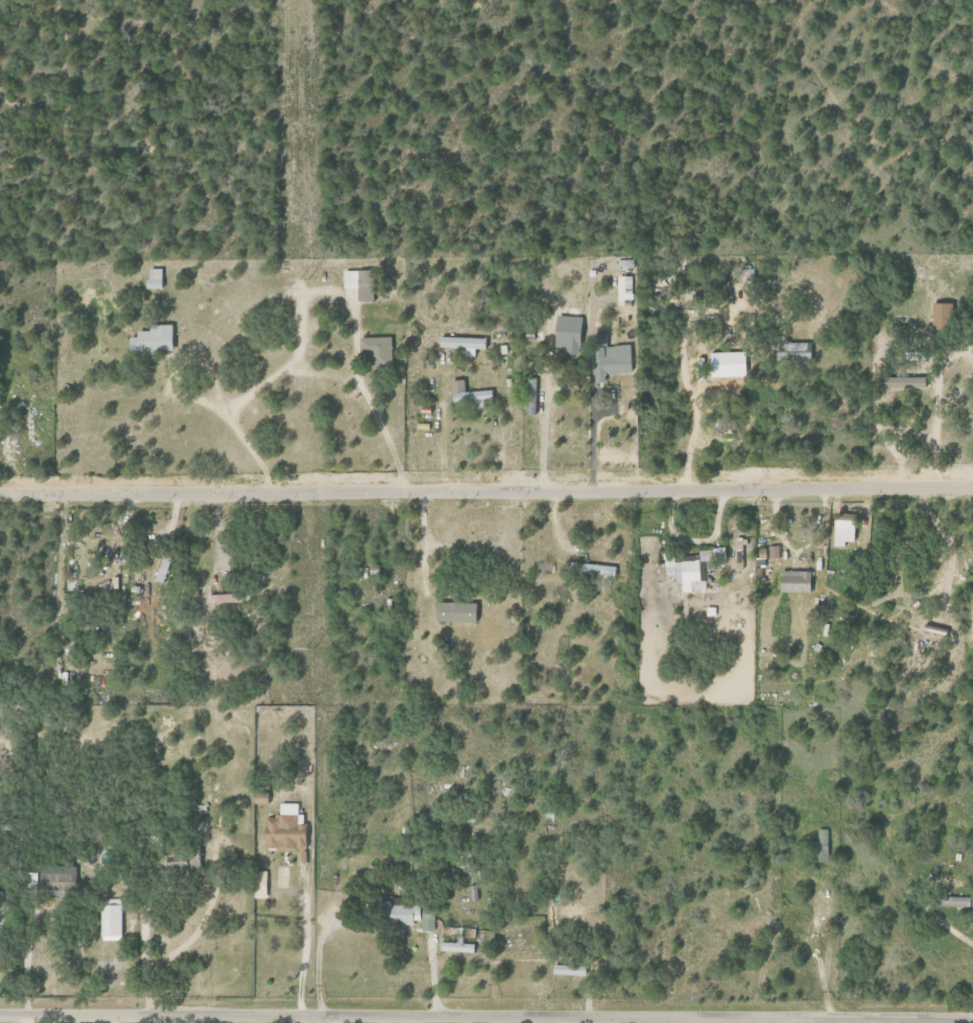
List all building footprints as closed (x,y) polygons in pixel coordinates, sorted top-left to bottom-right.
[(161,269),(146,268),(146,288),(160,289),(161,269)] [(342,271),(343,288),(356,288),(357,301),(373,300),(372,270),(342,271)] [(631,291),(631,276),(617,276),(617,291),(631,291)] [(931,329),(946,328),(946,303),(930,303),(931,329)] [(578,354),(580,317),(555,315),(554,347),(564,347),(564,353),(578,354)] [(170,324),(148,325),(148,330),(135,331),(135,337),(129,337),(129,352),(171,351),(170,324)] [(630,344),(608,345),(607,334),(592,335),(594,383),(605,382),(605,373),(631,372),(630,344)] [(390,336),(357,337),(357,355),(367,354),(367,362),(390,362),(390,336)] [(485,338),(439,336),(439,347),(464,348),(464,356),(474,356),(474,349),(485,349),(485,338)] [(811,342),(777,343),(778,360),(812,360),(811,342)] [(744,351),(709,352),(710,377),(745,376),(744,351)] [(924,377),(878,377),(878,388),(924,387),(924,377)] [(469,402),(469,409),(483,408),(482,400),(491,400),(491,390),(464,391),(464,379),(449,380),(451,403),(469,402)] [(833,546),(844,546),(844,542),(853,542),(854,518),(833,518),(833,546)] [(770,559),(780,558),(778,545),(768,546),(770,559)] [(707,563),(719,560),(723,559),(724,548),(716,548),(706,550),(698,550),(698,558),(690,560),(690,561),(673,560),(671,554),(666,554),(664,573),(679,574),(680,580),(680,587),(681,591),(691,592),(697,588),(705,588),(707,563)] [(155,581),(166,583),(171,560),(160,558),(155,581)] [(616,565),(577,564),(577,574),(616,575),(616,565)] [(809,593),(810,571),(779,571),(779,592),(809,593)] [(210,603),(241,603),(242,594),(210,594),(210,603)] [(474,621),(474,603),(434,602),(433,621),(474,621)] [(297,804),(279,803),(279,817),(264,816),(263,850),(296,851),(295,866),(303,866),(305,825),(296,825),(297,804)] [(817,829),(816,841),(812,841),(812,861),(827,861),(827,830),(817,829)] [(41,864),(41,888),(75,889),(75,865),(41,864)] [(252,898),(265,898),(266,871),(253,871),(252,898)] [(935,897),(935,907),(972,906),(972,896),(935,897)] [(382,936),(404,933),(403,926),(413,925),(412,920),(421,919),(422,931),(435,930),(432,905),(403,908),(402,898),(379,901),(382,936)] [(120,899),(101,900),(102,940),(121,940),(120,899)] [(578,975),(578,966),(552,965),(552,974),(578,975)]
